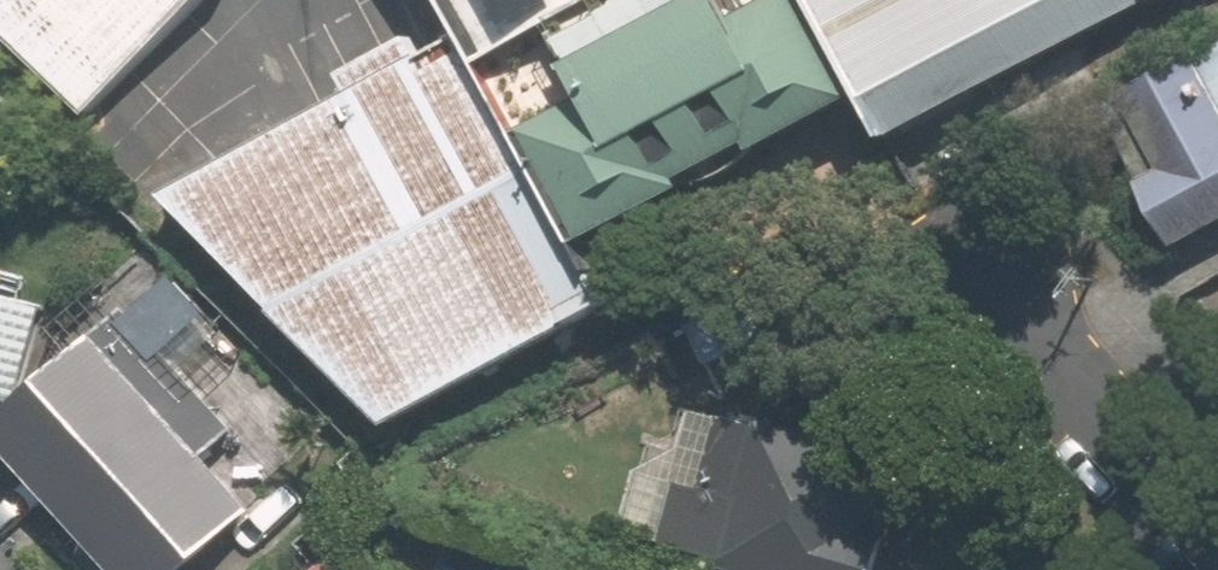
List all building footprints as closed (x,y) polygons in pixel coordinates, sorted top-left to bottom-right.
[(84,116),(188,0),(0,0),(0,36),(84,116)] [(459,82),(618,0),(412,0),(443,53),(459,82)] [(1140,0),(777,0),(863,161),(940,120),(1147,11),(1140,0)] [(1147,11),(1167,0),(1140,0),(1147,11)] [(544,122),(517,137),(580,254),(668,207),(661,195),(732,157),(739,169),(813,130),(753,20),(720,37),(704,7),(531,99),(544,122)] [(1217,225),(1217,34),(1075,119),(1159,260),(1217,225)] [(593,310),(459,82),(443,53),(143,213),(369,439),(593,310)] [(14,399),(37,305),(0,296),(0,395),(14,399)] [(106,321),(0,413),(0,451),(104,569),(171,569),(244,506),(198,454),(229,427),(192,384),(174,399),(106,321)] [(916,464),(694,405),(674,479),(638,470),(620,535),(755,569),(887,569),(916,464)] [(326,560),(315,569),(335,569),(326,560)]
